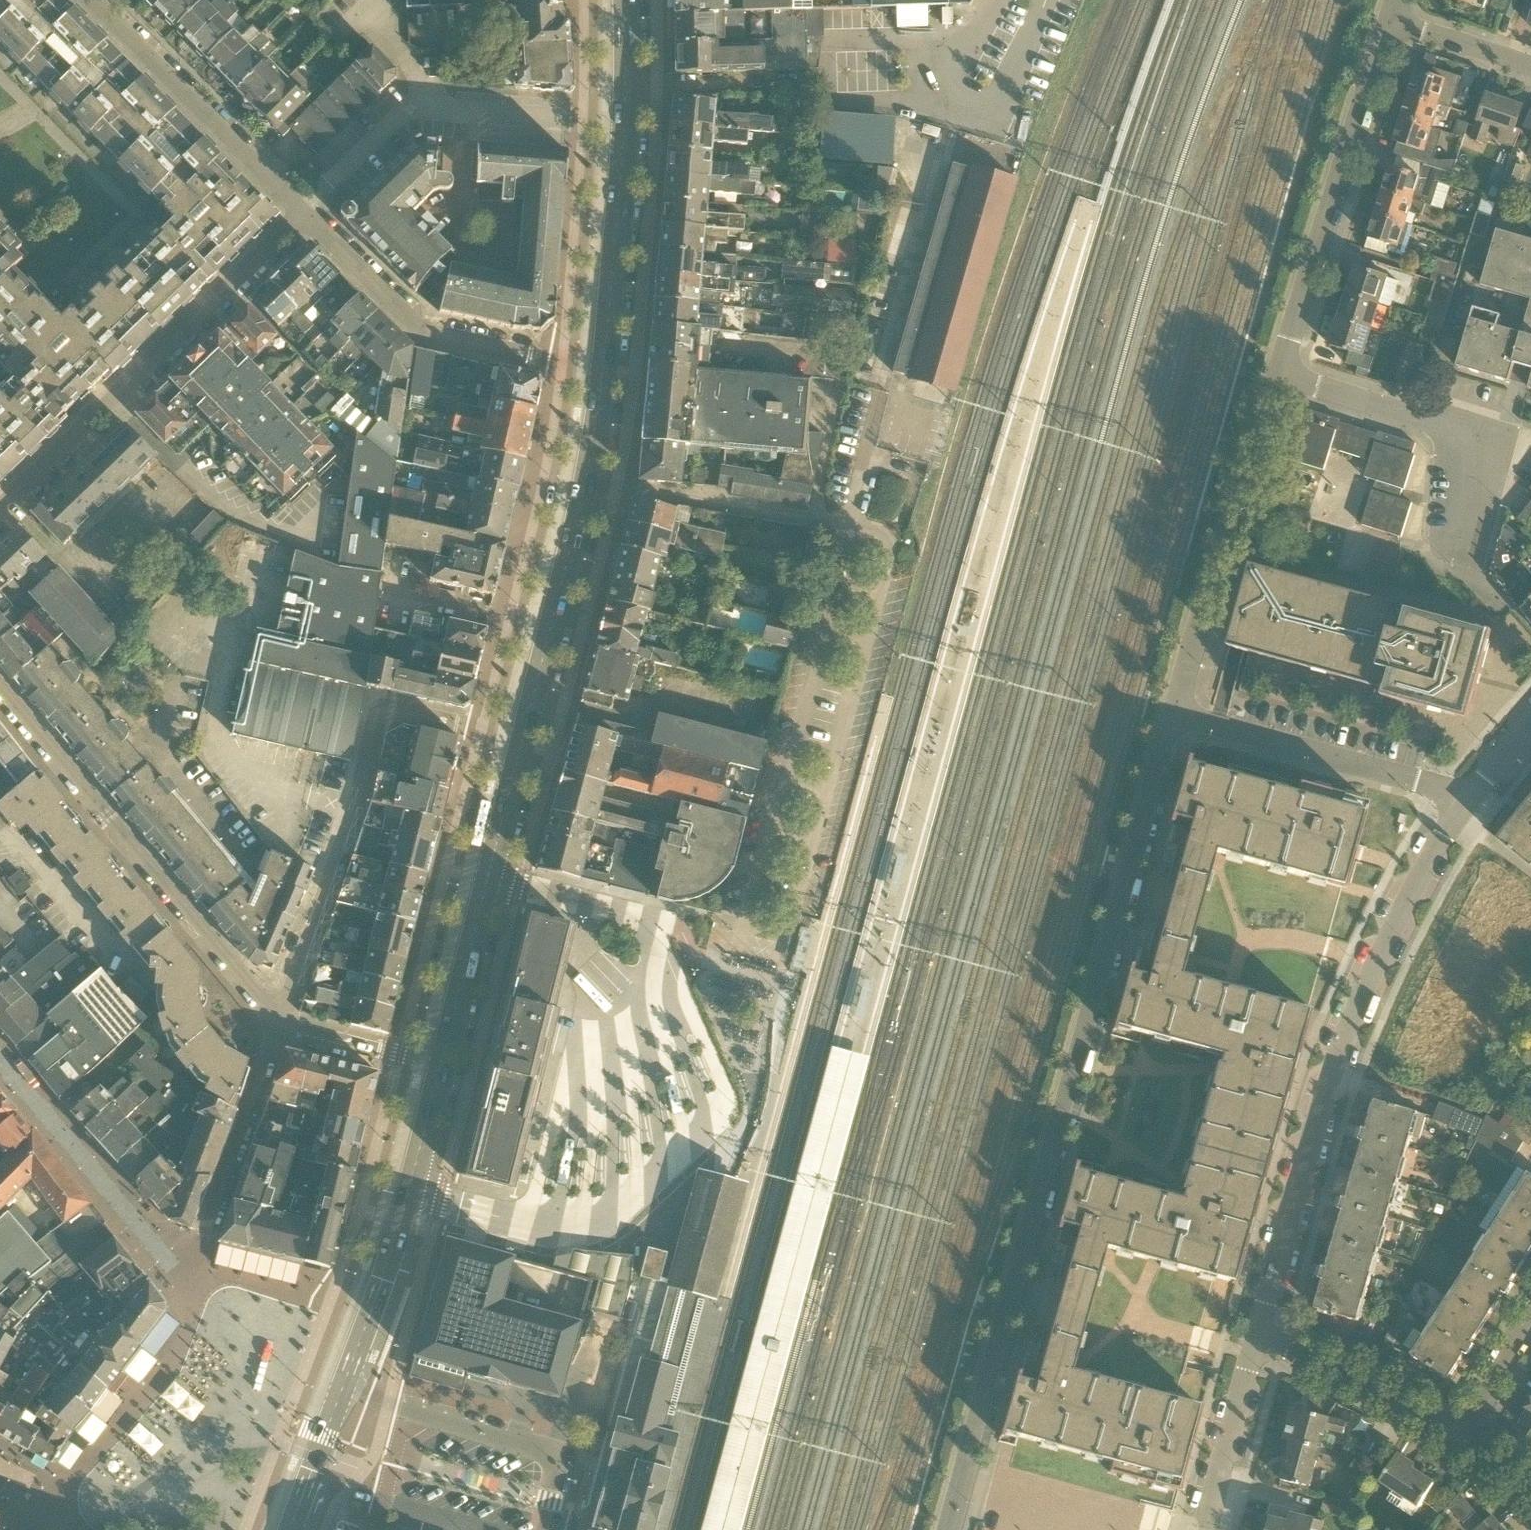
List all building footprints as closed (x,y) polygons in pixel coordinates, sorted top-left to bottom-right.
[(169,216),(65,317),(61,313),(58,316),(14,270),(29,255),(0,225),(0,363),(4,367),(2,368),(3,369),(1,371),(6,375),(0,380),(0,484),(45,440),(50,440),(59,431),(59,426),(61,425),(57,421),(79,400),(109,371),(113,374),(221,269),(277,215),(251,188),(250,189),(243,182),(244,182),(224,162),(213,150),(215,148),(206,139),(204,141),(166,104),(106,43),(109,41),(100,32),(98,34),(64,0),(0,0),(0,42),(114,156),(166,209),(165,211),(169,215),(169,216)] [(147,3),(151,7),(155,7),(160,13),(173,0),(147,0),(147,3)] [(204,0),(173,0),(160,13),(166,18),(166,22),(171,27),(174,26),(176,28),(204,0)] [(230,5),(225,0),(219,0),(214,4),(210,0),(204,0),(176,28),(177,30),(178,34),(182,38),(186,38),(191,44),(230,5)] [(409,9),(464,6),(463,0),(407,0),(407,9),(409,9)] [(569,29),(564,25),(563,25),(562,6),(557,6),(557,0),(562,0),(554,0),(506,3),(483,4),(484,10),(492,9),(492,15),(510,14),(511,28),(516,28),(518,47),(511,47),(510,48),(518,47),(570,44),(569,29)] [(676,14),(792,11),(792,12),(806,11),(814,11),(871,9),(871,8),(871,0),(676,0),(676,14)] [(871,8),(969,5),(968,6),(969,6),(973,0),(871,0),(871,8)] [(1484,9),(1487,0),(1459,0),(1484,9)] [(1501,13),(1514,18),(1519,1),(1516,0),(1506,0),(1501,13)] [(206,59),(234,32),(226,25),(238,13),(230,5),(191,44),(196,49),(196,53),(201,57),(205,57),(206,59)] [(807,70),(806,11),(792,12),(792,11),(676,14),(676,44),(723,42),(724,52),(763,50),(764,71),(807,70)] [(222,75),(261,36),(253,27),(241,39),(234,32),(206,59),(208,61),(208,64),(213,69),(216,69),(222,75)] [(264,63),(257,55),(269,44),(261,36),(222,75),(227,80),(227,84),(232,88),(235,88),(237,90),(264,63)] [(332,87),(358,114),(395,78),(395,70),(373,47),(372,48),(362,38),(347,53),(356,63),(332,87)] [(676,74),(764,71),(763,50),(724,52),(723,42),(676,44),(676,74)] [(518,47),(510,48),(507,52),(508,65),(512,69),(514,68),(516,88),(533,90),(554,92),(554,91),(564,92),(567,92),(570,91),(572,88),(573,86),(573,84),(572,65),(571,65),(570,44),(518,47)] [(291,75),(278,61),(272,55),(264,63),(237,90),(245,98),(243,99),(245,107),(254,110),(256,112),(284,83),(291,75)] [(438,57),(424,58),(424,68),(439,67),(438,57)] [(1416,72),(1409,95),(1451,109),(1461,77),(1435,68),(1432,77),(1416,72)] [(283,136),(302,117),(295,111),(320,87),(314,81),(305,91),(303,89),(307,85),(295,72),(291,75),(284,83),(256,112),(257,113),(259,121),(267,123),(269,122),(283,136)] [(318,153),(358,114),(332,87),(302,117),(283,136),(283,137),(289,132),(288,131),(293,127),(318,153)] [(672,125),(748,132),(777,135),(779,120),(715,114),(716,97),(685,94),(685,100),(675,99),(672,125)] [(1451,109),(1409,95),(1402,118),(1432,128),(1436,115),(1448,119),(1451,109)] [(1521,130),(1516,128),(1523,107),(1488,95),(1473,140),(1483,144),(1490,125),(1500,128),(1499,143),(1510,147),(1510,145),(1516,147),(1521,130)] [(893,163),(895,116),(821,112),(819,160),(893,163)] [(1398,143),(1394,155),(1399,156),(1425,164),(1432,166),(1434,160),(1435,154),(1443,131),(1432,128),(1402,118),(1394,142),(1398,143)] [(1456,120),(1451,135),(1463,139),(1468,124),(1456,120)] [(748,134),(748,132),(672,125),(670,150),(711,153),(712,142),(747,145),(747,141),(752,141),(752,135),(748,134)] [(342,218),(344,220),(402,279),(402,280),(414,292),(414,291),(416,293),(433,273),(440,279),(445,273),(438,267),(440,265),(440,264),(450,253),(452,256),(454,254),(413,212),(433,193),(440,191),(445,191),(448,191),(451,190),(452,187),(453,185),(453,182),(452,179),(449,177),(447,177),(436,176),(436,171),(443,172),(444,149),(438,148),(438,144),(441,144),(441,141),(438,140),(438,141),(422,139),(420,139),(418,140),(415,141),(414,142),(344,210),(343,211),(342,213),(342,216),(342,218)] [(566,184),(569,152),(518,148),(517,147),(517,148),(480,145),(478,144),(478,147),(478,151),(474,151),(472,177),(477,177),(477,182),(477,184),(479,185),(478,202),(502,202),(502,203),(513,204),(514,199),(524,200),(517,280),(486,273),(485,272),(484,273),(451,265),(451,266),(450,266),(440,312),(441,312),(440,313),(512,329),(512,330),(513,329),(540,332),(541,331),(542,333),(555,322),(554,321),(554,320),(557,292),(556,291),(566,184)] [(670,150),(668,174),(748,182),(749,168),(710,164),(711,153),(670,150)] [(1504,181),(1518,186),(1524,167),(1510,162),(1504,181)] [(892,163),(873,164),(874,190),(893,189),(892,163)] [(1391,167),(1383,191),(1426,204),(1432,206),(1440,182),(1450,186),(1450,184),(1454,173),(1432,166),(1425,164),(1421,177),(1395,169),(1391,167)] [(954,393),(1016,181),(970,168),(969,171),(953,166),(893,372),(911,377),(910,380),(954,393)] [(708,193),(746,196),(754,197),(755,183),(748,182),(668,174),(665,200),(707,204),(708,193)] [(1489,196),(1496,200),(1500,190),(1493,187),(1489,196)] [(1383,191),(1376,214),(1406,224),(1410,212),(1423,216),(1426,204),(1383,191)] [(1479,213),(1472,234),(1486,238),(1492,217),(1496,203),(1483,199),(1479,213)] [(706,215),(707,204),(665,200),(663,225),(728,230),(743,232),(744,219),(706,215)] [(1442,218),(1444,210),(1432,206),(1430,214),(1442,218)] [(828,239),(857,242),(859,216),(803,211),(801,237),(828,239)] [(1376,214),(1369,238),(1392,244),(1390,251),(1405,256),(1412,235),(1403,233),(1406,224),(1376,214)] [(727,244),(728,230),(663,225),(661,250),(715,255),(716,243),(727,244)] [(1482,286),(1530,300),(1530,240),(1498,230),(1482,286)] [(856,261),(857,242),(828,239),(826,264),(855,267),(856,261)] [(339,274),(339,273),(324,258),(313,246),(312,247),(308,247),(308,246),(289,264),(323,298),(324,299),(333,290),(328,285),(339,274)] [(738,257),(715,255),(661,250),(659,275),(736,282),(765,284),(766,272),(737,270),(738,257)] [(1454,276),(1454,275),(1458,264),(1439,258),(1435,269),(1454,276)] [(854,285),(855,267),(826,264),(784,261),(782,279),(854,285)] [(305,317),(323,298),(289,264),(270,282),(304,318),(305,317)] [(1400,282),(1388,278),(1388,277),(1355,266),(1347,292),(1380,303),(1392,307),(1400,282)] [(1435,269),(1431,281),(1436,282),(1454,288),(1455,287),(1458,277),(1454,275),(1454,276),(1435,269)] [(734,296),(736,282),(659,275),(656,301),(698,304),(698,293),(734,296)] [(322,334),(305,317),(304,318),(270,282),(252,300),(279,328),(290,317),(294,321),(292,322),(313,343),(322,334)] [(1432,302),(1428,318),(1443,323),(1454,288),(1436,282),(1430,301),(1432,302)] [(851,294),(832,292),(774,285),(772,305),(849,314),(851,294)] [(1372,328),(1380,303),(1347,292),(1339,318),(1372,328)] [(339,351),(379,313),(361,294),(332,323),(332,324),(322,334),(339,351)] [(697,305),(698,304),(656,301),(654,326),(712,331),(730,333),(733,308),(697,305)] [(157,394),(136,414),(166,444),(176,455),(180,455),(194,441),(212,424),(245,458),(244,459),(246,461),(247,460),(284,497),(332,450),(249,364),(278,336),(248,305),(227,326),(228,326),(220,334),(219,333),(200,352),(199,351),(188,361),(189,362),(170,380),(171,382),(158,395),(157,394)] [(1523,334),(1499,327),(1502,316),(1475,308),(1458,367),(1510,382),(1513,373),(1530,379),(1530,307),(1523,334)] [(363,353),(391,325),(379,313),(339,351),(340,352),(340,351),(349,360),(356,360),(363,353)] [(1364,355),(1372,328),(1339,318),(1331,345),(1350,352),(1347,364),(1370,371),(1370,370),(1368,370),(1372,357),(1364,355)] [(1437,345),(1443,323),(1427,318),(1421,340),(1437,345)] [(376,365),(404,337),(391,325),(363,353),(376,365)] [(709,356),(712,331),(654,326),(651,364),(698,368),(708,369),(709,356)] [(405,408),(414,347),(404,337),(376,365),(383,372),(383,375),(382,375),(381,377),(382,377),(381,384),(380,384),(380,386),(381,386),(377,416),(401,436),(405,408)] [(1427,346),(1411,342),(1401,376),(1416,380),(1427,346)] [(436,352),(433,351),(419,348),(411,396),(428,399),(430,387),(436,352)] [(436,352),(430,387),(447,391),(451,356),(436,352)] [(320,370),(328,362),(322,356),(314,364),(320,370)] [(479,398),(536,410),(540,393),(542,383),(543,382),(539,375),(538,376),(487,364),(479,398)] [(694,406),(698,368),(651,364),(647,402),(694,406)] [(803,433),(805,416),(808,377),(708,369),(698,368),(694,406),(690,446),(786,455),(819,457),(824,437),(824,435),(803,433)] [(348,393),(330,411),(338,419),(355,400),(348,393)] [(531,435),(536,410),(479,398),(481,399),(478,409),(459,405),(456,418),(496,427),(531,435)] [(647,402),(643,442),(683,445),(683,446),(690,446),(694,406),(647,402)] [(350,426),(351,425),(361,414),(351,405),(340,417),(350,426)] [(1401,540),(1402,537),(1413,503),(1400,499),(1403,489),(1405,490),(1416,455),(1413,454),(1417,443),(1380,432),(1379,434),(1340,422),(1341,420),(1306,409),(1290,460),(1325,471),(1332,447),(1341,450),(1340,452),(1362,459),(1362,458),(1371,461),(1365,479),(1376,483),(1361,527),(1401,540)] [(362,413),(361,414),(351,425),(360,434),(372,422),(362,413)] [(467,447),(480,450),(525,460),(531,435),(496,427),(456,418),(453,432),(470,436),(467,447)] [(44,503),(33,514),(63,546),(156,456),(127,425),(45,504),(44,503)] [(227,713),(238,715),(233,735),(235,736),(235,735),(250,739),(251,739),(252,739),(266,742),(266,743),(268,743),(283,746),(285,747),(285,746),(300,750),(299,750),(301,751),(301,750),(316,753),(316,754),(318,754),(333,757),(333,758),(334,758),(349,761),(350,762),(351,758),(351,757),(355,739),(362,711),(361,710),(365,692),(366,692),(367,686),(368,686),(366,685),(370,657),(371,657),(382,572),(386,544),(390,517),(394,487),(393,487),(397,464),(358,433),(355,458),(354,458),(354,460),(352,477),(351,477),(351,479),(352,479),(349,496),(348,498),(349,498),(347,514),(346,514),(346,517),(344,534),(343,533),(343,536),(344,536),(341,551),(341,553),(339,565),(338,566),(307,554),(307,553),(305,553),(296,550),(277,637),(257,632),(250,662),(246,680),(235,677),(227,713)] [(467,447),(450,443),(417,436),(411,465),(445,472),(448,458),(482,465),(479,479),(519,488),(519,486),(518,486),(520,478),(521,478),(525,460),(480,450),(467,447)] [(683,445),(643,442),(640,481),(680,484),(683,446),(683,445)] [(811,488),(819,457),(786,455),(782,481),(753,476),(753,472),(722,467),(718,488),(732,490),(732,494),(731,495),(808,508),(811,488)] [(705,471),(694,470),(693,485),(704,486),(705,471)] [(426,494),(426,495),(438,498),(439,496),(513,512),(514,508),(519,488),(479,479),(476,478),(473,492),(424,481),(422,493),(426,494)] [(394,487),(390,517),(419,523),(423,507),(426,495),(426,494),(422,493),(394,487)] [(468,516),(464,534),(506,543),(511,523),(510,523),(511,519),(512,518),(511,518),(512,514),(513,515),(513,512),(439,496),(438,498),(436,509),(468,516)] [(672,522),(674,517),(677,510),(671,508),(670,505),(663,504),(660,505),(635,499),(628,526),(724,545),(726,535),(672,522)] [(1520,519),(1530,527),(1530,504),(1520,519)] [(1297,530),(1301,516),(1286,512),(1283,522),(1282,526),(1297,530)] [(60,568),(40,586),(30,595),(39,606),(40,606),(64,633),(65,633),(94,665),(119,639),(122,642),(225,529),(210,516),(142,587),(139,584),(124,600),(127,603),(108,622),(60,568)] [(505,549),(506,543),(464,534),(419,524),(419,523),(390,517),(386,544),(440,556),(442,547),(453,549),(450,562),(436,558),(431,581),(432,581),(433,582),(433,581),(448,584),(448,585),(449,585),(481,592),(483,593),(483,592),(493,594),(492,596),(494,596),(494,595),(495,595),(496,588),(497,583),(499,577),(498,577),(502,561),(504,555),(505,549)] [(1522,537),(1506,525),(1505,524),(1501,541),(1516,555),(1530,572),(1530,540),(1528,542),(1522,537)] [(721,558),(724,545),(628,526),(622,547),(661,557),(677,561),(680,548),(721,558)] [(30,595),(40,586),(60,568),(46,555),(20,527),(0,546),(0,572),(10,584),(13,581),(13,580),(15,578),(30,595)] [(1516,555),(1501,541),(1491,575),(1530,619),(1530,620),(1530,621),(1530,572),(1516,555)] [(651,594),(661,557),(622,547),(610,594),(652,604),(654,595),(651,594)] [(1230,647),(1385,690),(1384,697),(1469,720),(1494,631),(1252,565),(1230,647)] [(0,592),(1,593),(4,590),(10,584),(0,572),(0,592)] [(14,607),(4,596),(1,593),(0,592),(0,619),(14,607)] [(650,612),(652,604),(610,594),(604,618),(642,629),(644,620),(652,622),(651,626),(678,633),(680,627),(685,628),(686,621),(650,612)] [(696,596),(689,622),(706,626),(713,600),(696,596)] [(64,633),(40,606),(25,620),(21,624),(20,624),(0,642),(0,664),(13,680),(42,654),(41,654),(49,647),(64,633)] [(25,620),(14,607),(0,619),(0,642),(20,624),(21,624),(25,620)] [(444,645),(482,653),(487,629),(485,628),(415,612),(410,637),(421,639),(423,630),(440,633),(441,633),(442,633),(443,632),(443,631),(443,630),(448,631),(445,644),(444,645)] [(792,650),(800,623),(769,615),(762,641),(792,650)] [(637,648),(642,629),(604,618),(596,647),(654,662),(677,668),(679,661),(675,660),(676,655),(647,647),(646,650),(637,648)] [(444,645),(445,644),(443,644),(440,659),(432,657),(414,653),(410,667),(437,673),(476,681),(482,653),(444,645)] [(147,765),(127,740),(128,735),(129,734),(119,722),(112,723),(78,682),(80,677),(81,676),(70,664),(63,665),(49,647),(41,654),(42,654),(13,680),(14,680),(30,699),(48,721),(48,720),(79,757),(78,757),(96,779),(96,778),(111,796),(113,798),(127,815),(127,816),(145,837),(176,873),(176,874),(193,895),(194,895),(209,913),(226,934),(227,934),(233,942),(249,961),(272,971),(284,945),(283,944),(294,919),(295,919),(301,904),(306,893),(305,893),(315,870),(271,852),(261,877),(251,899),(242,888),(246,884),(171,794),(176,790),(168,781),(164,785),(148,766),(149,766),(148,765),(147,765)] [(653,667),(654,662),(596,647),(581,702),(612,710),(614,699),(627,702),(631,689),(642,692),(645,680),(649,681),(650,677),(652,676),(654,669),(653,667)] [(397,672),(399,665),(399,664),(371,657),(370,657),(366,685),(368,686),(464,708),(470,704),(476,681),(437,673),(436,681),(420,677),(421,676),(419,676),(419,677),(397,672)] [(759,771),(767,743),(660,714),(657,726),(650,725),(647,733),(578,715),(573,735),(616,746),(618,736),(664,747),(759,771)] [(11,738),(0,724),(0,746),(11,738)] [(378,772),(449,790),(462,740),(455,738),(454,739),(441,736),(441,734),(437,733),(437,735),(424,732),(424,730),(404,725),(385,735),(378,772)] [(609,773),(616,746),(573,735),(563,772),(606,784),(642,793),(647,776),(621,769),(614,774),(609,773)] [(24,755),(11,738),(0,746),(0,774),(24,755)] [(747,818),(759,771),(664,747),(656,778),(647,776),(642,793),(747,818)] [(38,772),(24,755),(0,774),(0,792),(6,799),(38,772)] [(1193,1439),(1191,1438),(1200,1406),(1176,1399),(1183,1375),(1184,1376),(1186,1367),(1190,1353),(1189,1352),(1210,1278),(1236,1285),(1312,1010),(1310,1009),(1352,855),(1354,856),(1357,846),(1369,803),(1311,787),(1300,784),(1229,764),(1226,774),(1189,764),(1191,759),(1188,758),(1112,1031),(1115,1032),(1117,1026),(1134,1031),(1121,1077),(1094,1175),(1077,1170),(1079,1164),(1076,1163),(1058,1229),(1018,1372),(1000,1437),(999,1442),(975,1529),(1141,1529),(1148,1505),(1173,1512),(1193,1439)] [(38,772),(6,799),(0,804),(0,814),(11,827),(15,824),(20,830),(28,823),(150,969),(150,971),(159,971),(156,1002),(169,1046),(198,1082),(209,1088),(207,1092),(222,1100),(221,1101),(237,1109),(241,1099),(250,1071),(245,1068),(248,1063),(243,1060),(243,1059),(242,1058),(242,1059),(237,1056),(237,1053),(236,1049),(235,1045),(232,1042),(228,1040),(224,1039),(221,1039),(217,1039),(212,1033),(213,1033),(211,1032),(207,1027),(206,1026),(205,1019),(204,1018),(202,1010),(204,1008),(206,1005),(208,1001),(208,996),(207,992),(205,989),(202,986),(199,984),(200,979),(200,977),(200,972),(194,971),(195,965),(180,947),(178,949),(167,936),(172,932),(171,931),(171,927),(170,926),(169,924),(168,923),(166,922),(163,921),(131,883),(129,878),(128,875),(126,873),(124,870),(122,869),(117,866),(84,827),(83,822),(81,819),(80,817),(77,815),(75,813),(70,810),(46,782),(46,779),(46,777),(45,775),(43,774),(42,773),(38,772)] [(441,820),(449,790),(378,772),(371,803),(378,805),(381,806),(381,805),(403,811),(403,810),(441,820)] [(602,798),(606,784),(563,772),(553,811),(611,825),(663,838),(660,849),(655,871),(664,873),(657,899),(674,903),(675,902),(681,902),(687,901),(692,900),(696,898),(702,896),(708,893),(708,894),(710,893),(709,893),(714,889),(719,885),(722,882),(725,879),(729,874),(732,868),(744,821),(746,822),(746,820),(681,803),(677,819),(668,824),(668,826),(655,823),(656,818),(650,810),(602,798)] [(1525,807),(1519,814),(1499,839),(1530,865),(1530,800),(1525,807)] [(363,826),(382,830),(383,830),(436,843),(441,820),(403,810),(403,811),(381,805),(381,806),(378,805),(371,803),(363,826)] [(605,848),(611,825),(553,811),(547,833),(605,848)] [(394,849),(390,864),(428,873),(436,843),(383,830),(379,845),(394,849)] [(605,848),(547,833),(538,869),(538,870),(647,897),(655,871),(660,849),(618,839),(615,851),(605,848)] [(390,864),(353,855),(347,874),(345,879),(422,898),(428,873),(390,864)] [(19,872),(9,880),(21,896),(32,888),(19,872)] [(416,923),(422,898),(345,879),(343,885),(351,886),(349,893),(361,896),(358,907),(416,923)] [(358,907),(357,908),(355,919),(371,922),(370,930),(361,928),(357,946),(370,949),(370,950),(407,959),(416,923),(358,907)] [(526,915),(461,1176),(513,1189),(557,1012),(553,1011),(558,990),(557,990),(562,971),(563,971),(564,969),(562,969),(567,950),(568,950),(569,948),(567,948),(572,929),(573,929),(574,927),(572,927),(528,916),(526,915)] [(5,932),(0,936),(0,943),(5,949),(13,942),(5,932)] [(60,1099),(82,1079),(95,1068),(135,1032),(153,1015),(124,983),(117,988),(84,946),(72,956),(57,940),(12,978),(11,977),(11,978),(10,977),(0,986),(0,1027),(30,1062),(57,1096),(60,1099)] [(327,949),(322,948),(308,988),(318,991),(318,989),(395,1009),(407,959),(370,950),(367,964),(363,963),(361,961),(326,952),(327,949)] [(10,977),(0,965),(0,986),(10,977)] [(395,1009),(318,989),(318,991),(315,1001),(341,1007),(337,1022),(387,1034),(387,1035),(389,1034),(388,1034),(395,1009)] [(158,1056),(147,1045),(133,1057),(130,1060),(138,1069),(142,1073),(154,1061),(158,1056)] [(849,1136),(868,1055),(831,1046),(814,1117),(839,1123),(837,1133),(849,1136)] [(297,1108),(311,1056),(287,1050),(269,1101),(297,1108)] [(341,1064),(311,1056),(297,1108),(313,1113),(319,1092),(324,1093),(333,1095),(334,1089),(341,1064)] [(117,1163),(135,1182),(160,1158),(175,1143),(172,1141),(192,1117),(200,1120),(202,1116),(231,1128),(237,1110),(237,1109),(201,1093),(154,1061),(142,1073),(141,1075),(159,1092),(176,1107),(173,1110),(117,1163)] [(334,1089),(372,1099),(378,1073),(341,1064),(334,1089)] [(93,1092),(82,1079),(60,1099),(71,1112),(93,1092)] [(87,1129),(129,1087),(123,1080),(107,1095),(100,1087),(93,1092),(71,1112),(87,1129)] [(148,1097),(146,1095),(133,1083),(129,1087),(87,1129),(100,1144),(148,1097)] [(366,1123),(372,1099),(334,1089),(333,1095),(324,1093),(319,1092),(313,1113),(312,1115),(328,1119),(329,1114),(366,1123)] [(173,1110),(176,1107),(159,1092),(150,1100),(148,1097),(100,1144),(117,1163),(173,1110)] [(18,1112),(3,1096),(0,1098),(0,1127),(18,1112)] [(1412,1136),(1419,1112),(1376,1100),(1368,1129),(1364,1128),(1364,1130),(1361,1139),(1361,1140),(1364,1141),(1356,1170),(1399,1182),(1412,1136)] [(297,1108),(269,1101),(262,1123),(307,1134),(360,1148),(366,1123),(329,1114),(328,1119),(312,1115),(313,1113),(297,1108)] [(1486,1119),(1485,1119),(1452,1107),(1442,1103),(1435,1120),(1477,1136),(1478,1136),(1486,1119)] [(34,1131),(33,1130),(18,1112),(0,1127),(0,1159),(13,1148),(15,1150),(16,1152),(34,1131)] [(226,1141),(231,1128),(202,1116),(200,1120),(164,1214),(169,1220),(192,1229),(207,1191),(226,1141)] [(164,1214),(200,1120),(192,1117),(172,1141),(175,1143),(160,1158),(135,1182),(157,1206),(156,1206),(164,1214)] [(1478,1136),(1477,1136),(1475,1142),(1509,1164),(1522,1144),(1486,1117),(1485,1119),(1486,1119),(1478,1136)] [(1522,1119),(1513,1132),(1530,1146),(1530,1126),(1522,1119)] [(301,1159),(307,1134),(262,1123),(229,1219),(221,1241),(249,1248),(264,1200),(279,1204),(281,1196),(291,1199),(302,1159),(301,1159)] [(89,1203),(34,1131),(16,1152),(15,1150),(13,1148),(0,1159),(0,1208),(32,1177),(53,1206),(65,1222),(89,1203)] [(354,1173),(360,1148),(307,1134),(301,1159),(302,1159),(328,1166),(354,1173)] [(302,1262),(328,1166),(302,1159),(291,1199),(275,1255),(302,1262)] [(354,1173),(328,1166),(302,1262),(303,1262),(323,1267),(332,1262),(354,1173)] [(1379,1251),(1399,1182),(1356,1170),(1348,1198),(1344,1197),(1344,1199),(1341,1208),(1341,1210),(1344,1211),(1336,1239),(1379,1251)] [(1529,1172),(1529,1173),(1490,1233),(1528,1257),(1530,1252),(1530,1173),(1529,1172)] [(673,1277),(671,1285),(715,1297),(745,1187),(735,1184),(701,1175),(673,1277)] [(815,1191),(802,1188),(793,1222),(805,1225),(817,1228),(826,1194),(815,1191)] [(480,1193),(473,1209),(488,1216),(496,1200),(480,1193)] [(275,1255),(291,1199),(281,1196),(279,1204),(264,1200),(249,1248),(275,1255)] [(105,1224),(89,1203),(65,1222),(36,1245),(8,1212),(0,1219),(0,1295),(23,1274),(29,1280),(51,1263),(53,1266),(105,1224)] [(47,1291),(78,1266),(115,1236),(105,1224),(53,1266),(51,1263),(29,1280),(35,1286),(45,1297),(49,1293),(47,1291)] [(1512,1282),(1528,1257),(1490,1233),(1451,1294),(1489,1318),(1505,1293),(1508,1295),(1515,1284),(1512,1282)] [(94,1285),(129,1256),(115,1236),(78,1266),(94,1285)] [(1359,1321),(1379,1251),(1336,1239),(1328,1267),(1325,1266),(1324,1267),(1324,1268),(1321,1277),(1321,1278),(1321,1279),(1324,1280),(1316,1309),(1359,1321)] [(527,1395),(558,1403),(568,1364),(590,1286),(445,1246),(413,1363),(527,1395)] [(649,1249),(642,1276),(645,1277),(645,1278),(659,1282),(661,1274),(667,1254),(649,1249)] [(118,1299),(144,1275),(129,1256),(94,1285),(78,1266),(47,1291),(49,1293),(58,1303),(70,1317),(83,1330),(104,1311),(118,1299)] [(29,1280),(23,1274),(0,1295),(0,1326),(9,1312),(35,1286),(29,1280)] [(116,1323),(139,1347),(166,1313),(166,1304),(144,1275),(118,1299),(127,1308),(116,1323)] [(721,1298),(731,1299),(733,1281),(723,1280),(721,1298)] [(1205,1325),(1223,1329),(1234,1286),(1220,1282),(1218,1291),(1224,1292),(1220,1305),(1211,1303),(1205,1325)] [(38,1304),(45,1297),(35,1286),(9,1312),(0,1326),(0,1367),(12,1345),(19,1334),(14,1330),(37,1304),(38,1304)] [(1473,1343),(1489,1318),(1451,1294),(1412,1355),(1450,1379),(1466,1354),(1469,1356),(1469,1355),(1476,1345),(1473,1343)] [(90,1411),(107,1389),(81,1364),(84,1360),(72,1349),(71,1349),(54,1334),(70,1317),(58,1303),(48,1314),(38,1304),(37,1304),(14,1330),(19,1334),(12,1345),(50,1376),(52,1374),(90,1411)] [(139,1347),(116,1323),(104,1311),(83,1330),(122,1370),(139,1347)] [(122,1370),(83,1330),(70,1317),(54,1334),(71,1349),(72,1349),(84,1360),(81,1364),(107,1389),(122,1370)] [(657,1506),(677,1434),(660,1430),(676,1372),(651,1365),(658,1334),(658,1331),(656,1328),(652,1326),(644,1324),(634,1359),(643,1361),(632,1401),(630,1401),(628,1408),(631,1409),(627,1422),(621,1420),(614,1447),(617,1448),(608,1480),(602,1503),(599,1515),(595,1529),(651,1529),(657,1506)] [(34,1399),(50,1376),(12,1345),(0,1367),(0,1406),(5,1409),(5,1410),(0,1418),(0,1434),(29,1450),(45,1424),(45,1423),(26,1411),(34,1399)] [(203,1395),(224,1371),(200,1349),(179,1373),(203,1395)] [(34,1399),(73,1430),(90,1411),(52,1374),(50,1376),(34,1399)] [(210,1433),(223,1416),(174,1380),(161,1397),(210,1433)] [(73,1430),(34,1399),(26,1411),(45,1423),(45,1424),(67,1440),(73,1430)] [(1528,1407),(1530,1409),(1521,1424),(1530,1429),(1530,1402),(1528,1407)] [(1292,1439),(1321,1447),(1326,1429),(1344,1434),(1344,1435),(1364,1440),(1370,1428),(1347,1422),(1314,1413),(1314,1414),(1293,1409),(1285,1439),(1292,1440),(1292,1439)] [(158,1460),(170,1443),(137,1420),(125,1436),(158,1460)] [(55,1460),(67,1440),(45,1424),(29,1450),(49,1462),(55,1460)] [(1376,1437),(1363,1459),(1377,1463),(1388,1444),(1376,1437)] [(1339,1452),(1321,1447),(1292,1439),(1292,1440),(1281,1479),(1300,1484),(1300,1483),(1311,1486),(1319,1454),(1325,1455),(1323,1461),(1336,1465),(1339,1452)] [(1399,1506),(1405,1497),(1420,1507),(1435,1484),(1414,1470),(1415,1465),(1398,1454),(1380,1481),(1393,1490),(1388,1499),(1399,1506)] [(741,1462),(729,1458),(718,1497),(730,1501),(741,1504),(752,1464),(741,1462)] [(1464,1523),(1477,1512),(1461,1494),(1450,1507),(1464,1523)] [(1346,1516),(1349,1504),(1326,1498),(1323,1510),(1346,1516)] [(1311,1529),(1314,1529),(1321,1529),(1324,1521),(1293,1514),(1292,1515),(1295,1516),(1293,1523),(1272,1518),(1269,1529),(1311,1529)] [(1479,1529),(1505,1529),(1494,1517),(1479,1529)]
